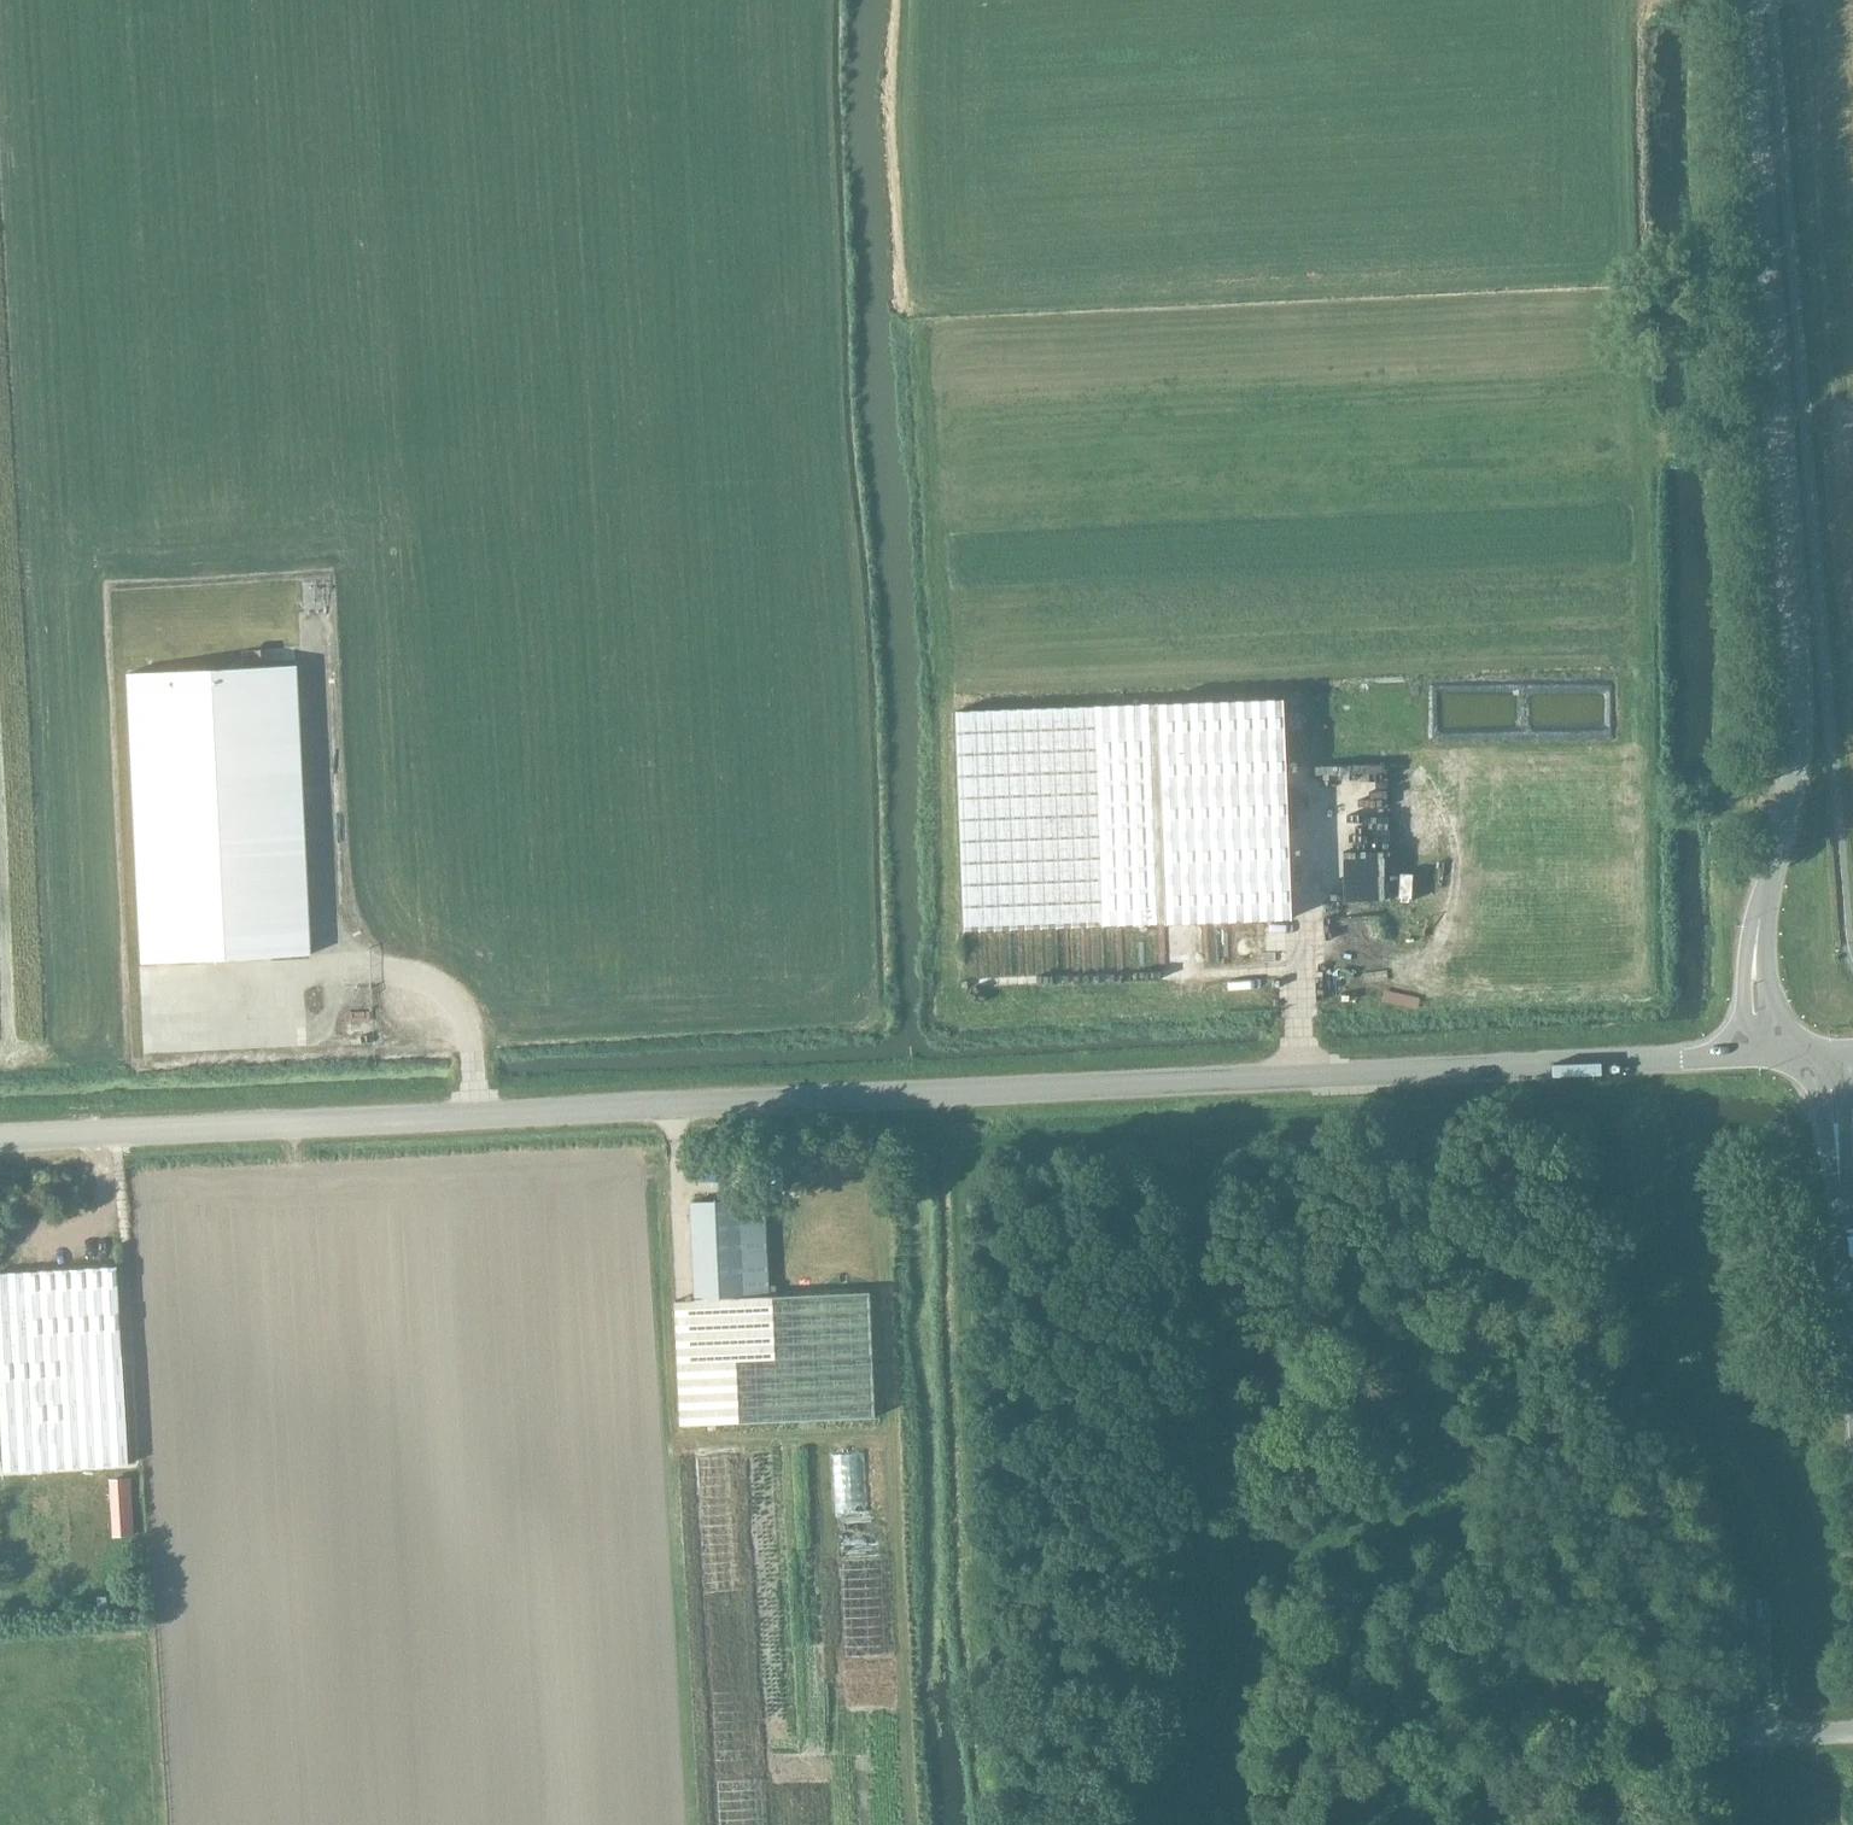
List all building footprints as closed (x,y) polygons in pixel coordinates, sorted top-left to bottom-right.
[(297,665),(128,673),(142,963),(311,955),(297,665)] [(1291,918),(1283,699),(955,712),(964,930),(1291,918)] [(1386,837),(1390,789),(1329,783),(1325,831),(1386,837)] [(692,1203),(695,1301),(768,1298),(764,1200),(692,1203)] [(0,1273),(0,1417),(3,1472),(128,1465),(117,1267),(0,1273)] [(768,1298),(695,1301),(675,1301),(680,1426),(874,1419),(869,1294),(768,1298)] [(876,1451),(865,1476),(876,1480),(886,1456),(876,1451)] [(860,1512),(858,1452),(830,1453),(832,1513),(860,1512)]
